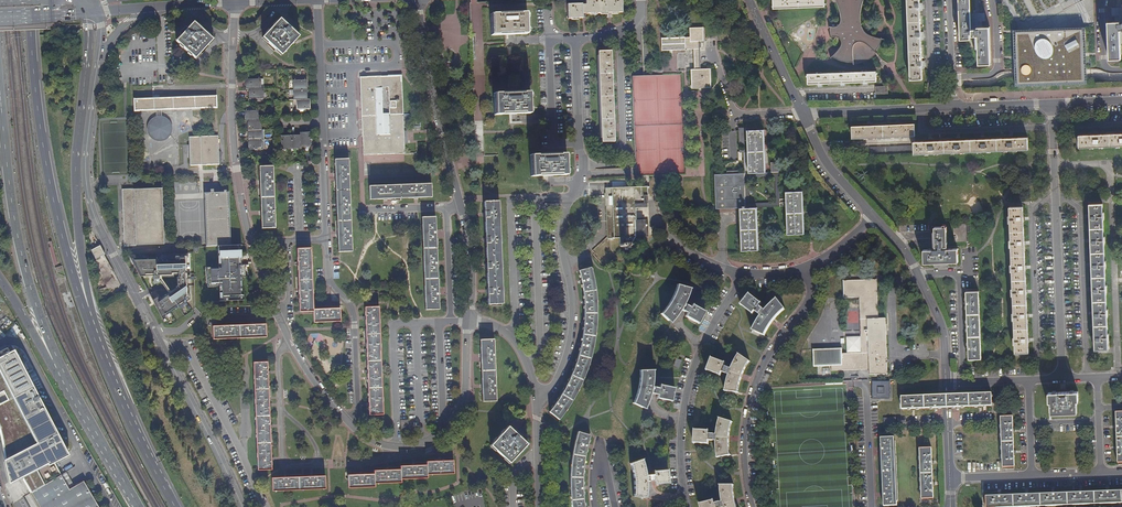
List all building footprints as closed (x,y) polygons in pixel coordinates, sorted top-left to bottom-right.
[(621,0),(585,0),(585,5),(582,5),(582,4),(567,5),(567,19),(582,18),(582,14),(584,14),(586,14),(585,15),(610,14),(621,13),(621,0)] [(774,9),(825,7),(825,2),(825,0),(774,0),(774,9)] [(838,3),(840,10),(841,13),(841,15),(841,19),(841,22),(840,23),(839,24),(838,25),(836,26),(835,26),(833,26),(830,26),(830,27),(831,27),(831,32),(831,35),(832,37),(830,37),(831,38),(835,37),(837,37),(838,38),(839,38),(840,39),(841,41),(842,42),(842,43),(842,44),(841,46),(839,49),(837,52),(833,55),(831,57),(831,58),(834,56),(835,57),(838,58),(840,60),(844,61),(846,61),(849,62),(854,62),(854,64),(855,64),(858,63),(861,63),(863,62),(866,61),(870,59),(873,56),(876,54),(876,53),(877,54),(877,53),(876,51),(878,49),(880,45),(881,42),(882,39),(885,40),(885,39),(882,38),(878,37),(873,36),(870,34),(868,33),(865,31),(864,30),(863,28),(862,27),(862,25),(861,22),(861,19),(862,15),(862,9),(864,3),(864,1),(865,0),(836,0),(838,3)] [(920,0),(908,0),(911,80),(923,79),(923,69),(925,69),(925,64),(925,61),(922,61),(921,40),(924,39),(923,35),(923,32),(921,32),(920,11),(923,11),(922,6),(922,3),(920,3),(920,2),(920,1),(920,0)] [(971,0),(959,0),(961,40),(965,40),(971,40),(970,34),(972,34),(972,29),(972,23),(971,0)] [(526,14),(492,14),(492,35),(509,35),(526,34),(526,14)] [(280,19),(263,38),(281,55),(291,44),(296,39),(299,36),(293,31),(290,28),(280,19)] [(213,39),(194,22),(177,41),(195,58),(213,39)] [(1120,23),(1108,24),(1109,59),(1121,59),(1121,43),(1120,31),(1121,30),(1121,23),(1120,24),(1120,23)] [(691,70),(692,89),(705,89),(711,88),(710,69),(701,69),(700,41),(704,41),(703,36),(703,27),(690,28),(690,37),(662,38),(662,51),(693,49),(694,69),(691,70)] [(978,29),(972,29),(972,34),(972,36),(978,36),(978,39),(980,64),(991,64),(990,28),(982,28),(978,28),(978,29)] [(1015,77),(1016,86),(1059,85),(1062,85),(1087,84),(1087,79),(1087,73),(1087,70),(1087,68),(1086,56),(1086,53),(1085,28),(1046,29),(1018,30),(1014,30),(1014,33),(1014,56),(1015,59),(1015,69),(1015,73),(1015,77)] [(611,51),(597,51),(600,142),(613,142),(613,127),(612,107),(612,85),(611,64),(611,51)] [(877,82),(877,71),(808,74),(808,84),(819,84),(842,83),(865,82),(877,82)] [(363,155),(405,154),(401,76),(361,77),(363,130),(375,129),(375,135),(362,136),(363,155)] [(250,89),(259,89),(258,85),(259,85),(259,79),(247,79),(247,89),(250,89)] [(296,90),(306,89),(305,84),(305,80),(295,80),(295,86),(296,86),(296,90)] [(259,89),(250,89),(250,99),(262,99),(262,93),(261,93),(261,89),(259,89)] [(306,89),(296,90),(295,90),(295,96),(296,96),(296,100),(299,100),(306,99),(306,94),(306,89)] [(528,92),(494,94),(495,115),(509,114),(514,114),(528,113),(528,107),(528,92)] [(216,95),(134,99),(135,111),(156,110),(157,115),(155,116),(153,117),(151,118),(150,119),(148,121),(147,123),(146,126),(146,128),(146,131),(147,133),(147,135),(149,137),(151,139),(153,140),(155,141),(157,142),(159,142),(161,142),(163,141),(166,140),(168,139),(170,137),(172,134),(172,132),(173,130),(173,128),(172,126),(172,123),(170,121),(169,119),(167,117),(164,116),(161,115),(161,110),(217,107),(216,95)] [(306,99),(299,100),(299,103),(298,103),(298,109),(309,109),(309,105),(309,99),(306,99)] [(249,121),(258,120),(261,120),(256,120),(256,116),(256,110),(246,111),(246,121),(249,121)] [(249,130),(259,130),(262,130),(262,129),(260,129),(260,124),(258,124),(258,120),(249,121),(249,130)] [(868,125),(852,126),(852,140),(916,137),(915,124),(899,124),(868,125)] [(763,129),(740,131),(740,145),(747,145),(749,173),(765,172),(763,129)] [(249,140),(259,139),(262,139),(260,139),(260,133),(259,133),(259,130),(249,130),(249,140)] [(300,136),(301,144),(305,144),(311,144),(310,133),(300,134),(300,136)] [(1079,135),(1079,147),(1121,146),(1121,134),(1095,135),(1093,135),(1079,135)] [(218,136),(189,137),(190,166),(220,165),(218,136)] [(290,137),(291,146),(291,147),(297,147),(297,146),(301,146),(301,144),(300,136),(290,137)] [(291,146),(290,137),(281,137),(282,148),(287,147),(291,146)] [(914,145),(915,154),(1028,149),(1028,137),(1011,138),(983,139),(959,140),(931,141),(914,142),(914,145)] [(259,139),(249,140),(250,150),(260,149),(260,143),(259,143),(259,139)] [(915,154),(914,145),(856,148),(856,156),(915,154)] [(564,154),(531,155),(531,176),(543,176),(552,176),(565,175),(565,170),(564,154)] [(338,253),(351,252),(352,252),(352,251),(351,251),(347,160),(348,160),(333,160),(333,161),(334,161),(335,176),(336,207),(337,236),(338,252),(337,252),(338,253)] [(771,173),(778,172),(778,162),(770,163),(771,173)] [(273,167),(258,167),(258,169),(259,169),(260,181),(261,214),(262,229),(261,229),(275,229),(275,228),(274,228),(273,168),(273,167)] [(757,207),(780,206),(778,172),(771,173),(744,174),(746,208),(757,207)] [(717,209),(740,208),(746,208),(744,174),(739,174),(727,174),(715,175),(717,209)] [(430,185),(369,186),(369,200),(370,200),(387,199),(416,198),(430,198),(431,198),(431,184),(430,184),(430,185)] [(216,247),(230,246),(228,193),(226,193),(226,191),(223,191),(223,193),(219,193),(218,187),(203,187),(204,194),(206,247),(216,247)] [(646,195),(646,188),(646,187),(642,187),(605,188),(607,237),(648,236),(648,232),(635,233),(633,204),(646,203),(646,195)] [(122,189),(123,206),(121,206),(123,246),(136,245),(136,247),(163,245),(162,188),(134,189),(122,189)] [(803,234),(802,192),(785,192),(787,234),(803,234)] [(497,203),(483,203),(484,217),(485,242),(486,268),(487,292),(487,305),(502,305),(497,203)] [(1107,309),(1106,292),(1108,292),(1107,285),(1106,284),(1106,268),(1107,268),(1106,260),(1105,260),(1105,243),(1106,243),(1105,236),(1104,236),(1104,219),(1105,219),(1105,212),(1103,212),(1103,203),(1089,204),(1090,216),(1091,241),(1092,265),(1093,289),(1094,314),(1095,337),(1095,350),(1109,349),(1108,341),(1110,341),(1110,333),(1108,333),(1108,317),(1109,317),(1109,309),(1107,309)] [(1023,206),(1009,207),(1010,216),(1009,216),(1009,223),(1010,223),(1011,240),(1009,240),(1010,247),(1011,247),(1011,264),(1010,264),(1011,272),(1012,272),(1012,288),(1011,288),(1012,296),(1013,296),(1013,313),(1012,313),(1012,320),(1014,320),(1014,337),(1013,337),(1013,344),(1015,344),(1015,353),(1029,352),(1028,340),(1027,316),(1026,292),(1025,267),(1024,243),(1023,219),(1023,206)] [(758,250),(757,207),(746,208),(740,208),(741,251),(758,250)] [(435,217),(421,217),(421,218),(425,310),(424,309),(424,310),(439,310),(439,309),(438,309),(437,291),(436,263),(435,235),(434,218),(435,218),(435,217)] [(966,223),(953,224),(954,242),(966,241),(966,223)] [(943,227),(935,227),(935,231),(936,249),(924,249),(924,263),(940,262),(958,261),(958,248),(945,249),(945,246),(947,246),(947,227),(946,227),(943,227)] [(96,259),(105,255),(100,246),(91,250),(96,259)] [(207,266),(207,287),(216,286),(216,284),(220,284),(220,301),(244,301),(244,277),(247,277),(246,265),(241,265),(240,248),(218,249),(218,266),(207,266)] [(311,249),(296,249),(297,264),(298,294),(299,313),(312,312),(313,323),(340,322),(339,308),(329,309),(313,309),(311,249)] [(188,299),(188,257),(177,257),(177,259),(157,260),(157,258),(132,259),(134,264),(141,277),(149,277),(155,276),(155,281),(156,283),(157,284),(159,283),(160,281),(169,294),(159,300),(156,294),(152,296),(155,304),(163,319),(171,313),(179,308),(187,302),(186,301),(188,299)] [(554,405),(549,412),(558,420),(564,413),(572,399),(579,386),(585,374),(587,366),(590,358),(592,351),(593,343),(595,332),(595,323),(596,314),(595,305),(595,299),(595,290),(594,285),(590,268),(578,272),(580,280),(581,283),(582,292),(583,299),(583,305),(583,307),(583,315),(582,326),(582,329),(581,336),(580,345),(578,354),(575,364),(574,367),(572,371),(568,380),(566,386),(565,387),(558,398),(555,403),(554,405)] [(876,279),(843,281),(843,298),(858,297),(860,352),(841,353),(841,348),(813,349),(813,366),(831,365),(831,370),(869,369),(869,375),(887,374),(885,317),(878,317),(876,279)] [(689,289),(677,285),(673,293),(669,303),(666,308),(661,314),(670,323),(676,316),(680,310),(686,314),(685,316),(697,323),(704,312),(691,305),(690,307),(683,304),(689,289)] [(968,359),(981,358),(979,291),(977,291),(966,292),(966,302),(967,330),(968,353),(968,359)] [(752,330),(760,333),(764,335),(768,327),(773,321),(778,314),(784,308),(776,299),(774,301),(770,304),(764,310),(759,305),(760,303),(749,295),(740,304),(752,313),(754,311),(761,316),(757,322),(752,330)] [(378,307),(364,307),(365,319),(366,350),(367,378),(368,405),(369,416),(383,416),(378,307)] [(15,324),(9,330),(15,336),(21,330),(15,324)] [(224,326),(212,327),(213,340),(266,338),(265,325),(257,325),(224,326)] [(493,340),(479,341),(480,357),(482,386),(482,402),(496,402),(493,340)] [(40,506),(99,506),(84,481),(70,490),(54,462),(68,454),(67,452),(65,453),(61,446),(63,444),(15,352),(0,359),(0,426),(3,436),(6,459),(8,471),(11,481),(22,476),(40,506)] [(726,383),(724,391),(737,392),(738,389),(740,382),(742,377),(745,370),(749,361),(738,354),(735,359),(731,368),(724,366),(725,363),(711,358),(707,370),(720,375),(722,372),(728,375),(726,383)] [(271,471),(271,463),(270,457),(269,428),(268,400),(267,374),(267,363),(253,364),(257,466),(257,471),(271,471)] [(653,370),(640,371),(638,382),(638,385),(637,391),(635,396),(633,404),(644,409),(648,398),(650,394),(657,395),(656,398),(671,402),(674,388),(659,385),(658,388),(651,387),(652,379),(653,370)] [(1079,401),(1079,391),(1049,392),(1049,402),(1051,402),(1051,413),(1078,412),(1077,401),(1079,401)] [(956,406),(956,407),(992,406),(992,393),(955,394),(955,402),(956,402),(957,406),(956,406)] [(955,394),(939,395),(939,402),(937,402),(937,407),(956,407),(956,406),(957,406),(956,402),(955,402),(955,394)] [(939,395),(936,395),(901,396),(901,409),(937,407),(937,402),(939,402),(939,395)] [(1001,417),(1003,467),(1015,467),(1013,416),(1001,417)] [(732,422),(719,418),(717,425),(716,435),(708,434),(708,431),(694,430),(693,444),(708,444),(708,441),(716,441),(716,449),(716,454),(717,458),(729,455),(729,450),(729,438),(730,433),(731,426),(732,422)] [(508,427),(491,446),(493,448),(510,464),(527,444),(508,427)] [(578,432),(574,446),(572,458),(571,465),(570,476),(570,485),(570,493),(571,502),(572,506),(585,506),(584,493),(583,486),(583,471),(584,467),(584,461),(586,454),(587,448),(587,446),(588,441),(590,437),(578,432)] [(893,437),(881,438),(881,449),(882,473),(883,498),(883,506),(896,506),(893,437)] [(931,448),(919,448),(921,498),(933,498),(931,448)] [(641,460),(629,463),(630,468),(631,474),(632,480),(633,489),(633,497),(646,499),(646,490),(646,482),(653,482),(654,485),(668,483),(667,470),(652,472),(653,475),(645,476),(643,468),(641,460)] [(426,466),(427,475),(453,475),(453,462),(440,462),(426,462),(426,466)] [(427,475),(426,466),(412,466),(399,467),(400,470),(400,480),(427,479),(427,475)] [(400,480),(400,470),(386,471),(373,472),(373,475),(374,484),(400,484),(400,480)] [(374,484),(373,475),(360,475),(347,476),(347,489),(374,488),(374,484)] [(281,479),(271,479),(272,492),(325,490),(324,477),(317,477),(281,479)] [(720,485),(720,490),(720,496),(721,502),(715,504),(714,501),(700,504),(701,506),(737,506),(735,501),(734,499),(733,491),(733,485),(720,485)] [(987,506),(1030,506),(1121,503),(1121,491),(986,496),(987,506)]
